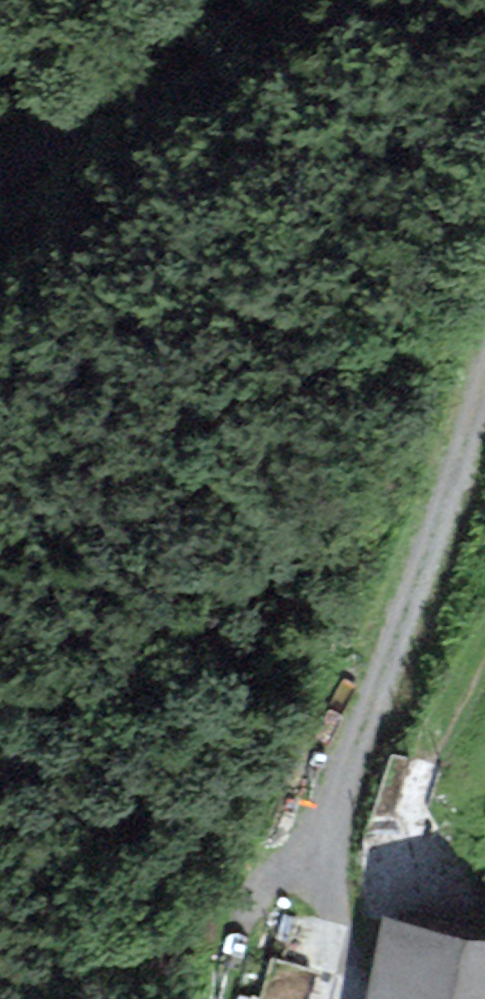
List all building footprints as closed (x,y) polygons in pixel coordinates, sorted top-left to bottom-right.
[(369,907),(355,998),(484,998),(484,925),(369,907)]
